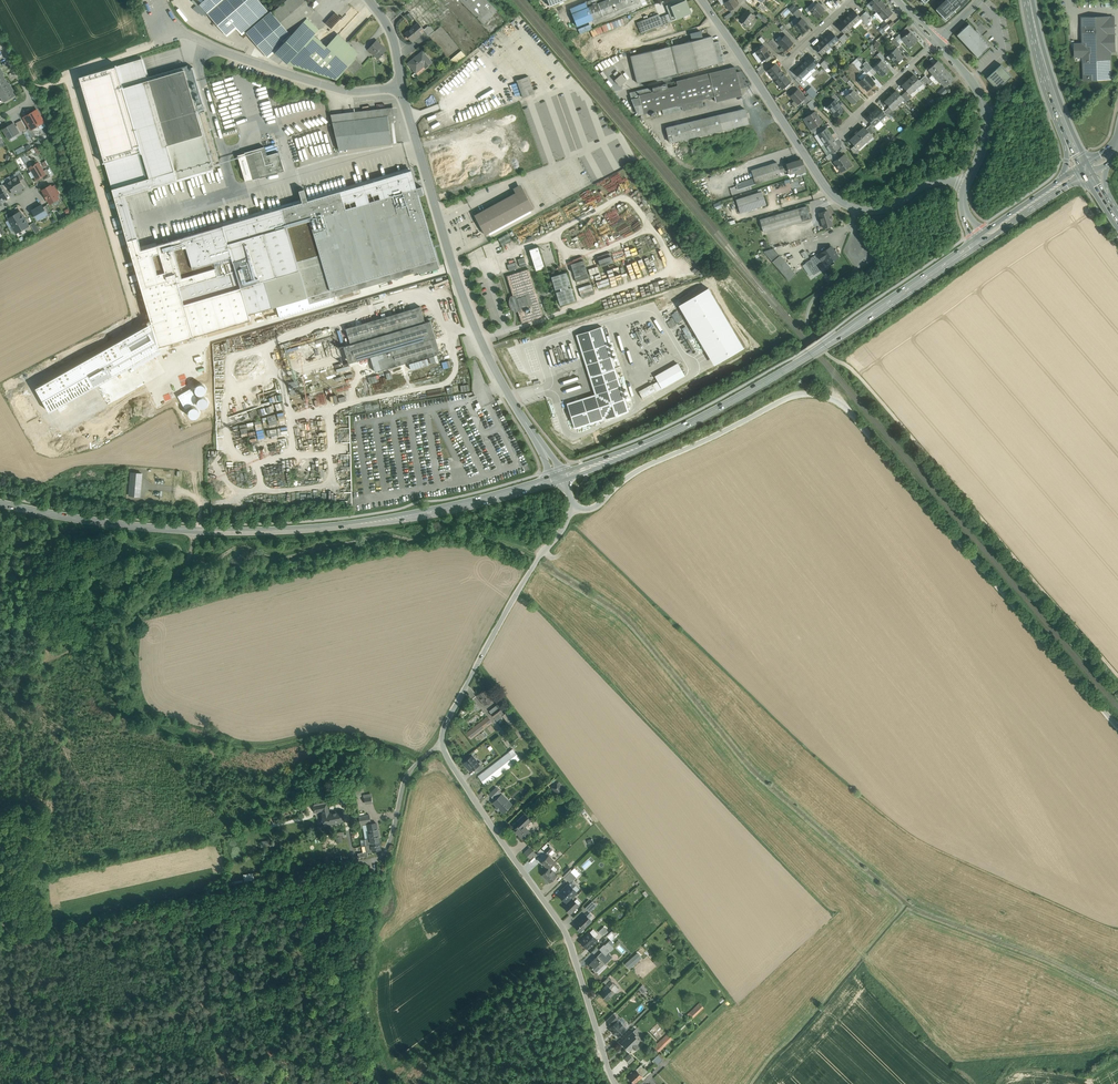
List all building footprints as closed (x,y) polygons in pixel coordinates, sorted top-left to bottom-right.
[(202,2),(213,14),(229,0),(204,0),(202,2)] [(213,14),(223,27),(221,29),(224,31),(226,30),(227,31),(236,24),(261,2),(259,0),(229,0),(213,14)] [(284,2),(272,12),(289,32),(314,10),(306,0),(282,0),(284,2)] [(487,0),(459,0),(484,24),(497,10),(487,0)] [(585,2),(570,8),(577,26),(592,20),(595,25),(617,16),(615,11),(610,0),(590,0),(585,2)] [(615,11),(641,0),(610,0),(615,11)] [(615,11),(617,16),(643,5),(642,4),(645,3),(644,0),(641,0),(615,11)] [(734,0),(720,0),(719,1),(722,4),(724,2),(730,10),(737,5),(734,0)] [(880,0),(871,0),(869,2),(873,7),(873,8),(876,11),(877,11),(884,4),(880,0)] [(936,8),(936,9),(945,19),(960,6),(967,0),(944,0),(936,8)] [(685,1),(672,6),(671,3),(666,5),(669,14),(670,16),(675,14),(677,18),(690,13),(685,1)] [(261,2),(236,24),(244,34),(246,32),(270,13),(261,2)] [(823,7),(817,2),(809,10),(818,18),(824,12),(821,9),(823,7)] [(884,4),(877,11),(881,16),(880,16),(884,20),(892,13),(884,4)] [(352,7),(325,37),(322,34),(318,38),(318,39),(318,38),(326,46),(334,38),(358,12),(352,7)] [(798,8),(793,13),(798,18),(803,13),(798,8)] [(754,15),(746,10),(739,19),(743,22),(742,23),(745,26),(747,24),(754,15)] [(854,10),(848,15),(849,15),(846,18),(852,25),(861,17),(860,17),(854,10)] [(270,13),(246,32),(268,57),(279,48),(291,35),(289,32),(272,12),(271,11),(270,13)] [(731,12),(724,17),(726,20),(733,15),(731,12)] [(658,14),(637,22),(641,33),(662,25),(659,18),(660,17),(658,14)] [(660,17),(659,18),(662,25),(672,21),(670,16),(669,14),(660,17)] [(1110,16),(1082,17),(1082,43),(1075,43),(1075,53),(1075,57),(1083,57),(1084,80),(1112,79),(1111,65),(1111,51),(1115,51),(1114,17),(1110,17),(1110,16)] [(307,18),(291,35),(293,36),(279,48),(275,52),(287,63),(319,29),(307,18)] [(801,18),(794,25),(802,33),(809,27),(806,24),(806,23),(801,18)] [(852,25),(846,18),(842,21),(837,26),(844,33),(852,25)] [(420,24),(415,28),(414,26),(405,34),(411,40),(420,33),(419,33),(424,29),(420,24)] [(990,47),(968,24),(957,35),(978,58),(990,47)] [(428,26),(424,30),(429,36),(434,31),(430,26),(429,27),(428,26)] [(838,39),(831,31),(826,36),(823,40),(830,47),(838,39)] [(910,31),(906,35),(906,34),(901,38),(909,47),(917,39),(910,31)] [(785,34),(778,41),(786,50),(793,43),(789,40),(790,39),(785,34)] [(291,35),(279,48),(293,36),(291,35)] [(712,36),(671,46),(678,73),(719,63),(714,43),(713,43),(712,36)] [(318,39),(293,65),(335,78),(337,79),(347,67),(356,58),(334,38),(326,46),(318,38),(318,39)] [(897,41),(894,38),(890,42),(896,48),(900,44),(897,41)] [(380,43),(376,40),(368,49),(375,55),(376,54),(379,57),(382,54),(386,50),(380,44),(380,43)] [(823,40),(820,43),(819,42),(814,47),(821,55),(830,47),(823,40)] [(719,41),(714,43),(719,63),(724,62),(719,41)] [(914,45),(913,44),(909,48),(914,54),(923,47),(918,41),(914,45)] [(764,45),(755,51),(762,61),(764,59),(770,55),(767,51),(768,51),(764,45)] [(671,46),(630,56),(637,83),(678,73),(671,46)] [(901,53),(896,48),(888,55),(896,64),(903,57),(900,54),(901,53)] [(423,51),(408,63),(416,73),(424,66),(426,68),(432,63),(423,51)] [(762,61),(755,51),(752,53),(759,63),(762,61)] [(387,58),(382,54),(379,57),(378,58),(383,62),(387,58)] [(818,62),(811,55),(806,60),(803,63),(809,70),(818,62)] [(153,188),(153,186),(213,168),(213,167),(220,165),(205,111),(197,113),(184,69),(148,80),(141,58),(117,66),(142,151),(105,162),(112,188),(127,240),(138,237),(126,196),(150,189),(152,190),(152,189),(153,188)] [(356,58),(347,67),(354,74),(363,65),(356,58)] [(880,60),(873,67),(882,77),(890,70),(886,66),(880,60)] [(945,69),(937,60),(928,69),(936,77),(945,69)] [(872,68),(866,61),(863,64),(864,66),(869,71),(872,68)] [(803,63),(800,66),(799,66),(794,71),(801,78),(809,70),(803,63)] [(775,64),(767,70),(775,79),(782,73),(780,70),(780,69),(775,64)] [(142,151),(117,66),(80,77),(82,86),(105,162),(142,151)] [(736,72),(735,66),(676,81),(677,85),(668,88),(667,83),(661,85),(661,84),(652,87),(630,92),(631,99),(639,97),(643,114),(662,109),(663,115),(698,106),(698,108),(704,106),(702,99),(714,96),(716,102),(742,95),(741,88),(744,87),(740,71),(736,72)] [(953,78),(945,69),(936,77),(944,86),(953,78)] [(785,76),(782,73),(775,79),(782,88),(784,87),(789,83),(790,82),(785,76)] [(621,74),(614,80),(620,86),(627,80),(621,74)] [(867,74),(859,82),(867,91),(875,84),(872,81),(873,80),(867,74)] [(921,82),(914,74),(908,79),(916,88),(921,82)] [(534,93),(528,76),(517,80),(523,97),(534,93)] [(0,97),(3,101),(14,95),(12,90),(13,89),(9,81),(7,82),(4,78),(0,80),(0,97)] [(916,88),(908,79),(901,85),(906,91),(909,94),(909,93),(916,88)] [(944,88),(938,93),(941,96),(946,91),(944,88)] [(798,89),(790,96),(794,100),(792,102),(796,106),(805,97),(802,94),(798,89)] [(853,90),(850,93),(849,92),(845,96),(853,104),(860,97),(853,90)] [(901,95),(896,90),(890,96),(897,104),(903,98),(901,95)] [(909,98),(904,93),(901,95),(903,98),(906,101),(909,98)] [(558,111),(561,110),(559,104),(556,105),(555,102),(559,102),(557,95),(552,97),(555,107),(557,107),(558,111)] [(897,104),(890,96),(884,101),(889,107),(891,109),(892,109),(897,104)] [(817,105),(812,99),(810,101),(809,102),(814,108),(817,105)] [(836,101),(834,99),(834,100),(826,107),(835,117),(844,109),(836,101)] [(884,112),(879,106),(872,112),(879,120),(886,114),(884,112)] [(891,109),(889,107),(886,109),(891,115),(894,112),(892,109),(891,109)] [(744,108),(693,121),(696,136),(742,125),(748,124),(744,108)] [(37,109),(24,117),(30,127),(31,129),(32,128),(44,122),(37,109)] [(368,118),(367,110),(331,114),(339,149),(391,143),(390,135),(388,115),(368,118)] [(813,112),(806,117),(813,128),(818,125),(822,122),(815,111),(813,112)] [(879,120),(872,112),(866,118),(872,123),(874,126),(874,125),(878,122),(877,122),(879,120)] [(693,121),(667,127),(670,142),(677,141),(696,136),(693,121)] [(12,123),(3,129),(8,139),(19,132),(16,126),(14,127),(12,123)] [(874,126),(872,123),(868,126),(873,132),(877,128),(874,125),(874,126)] [(696,136),(677,141),(678,145),(743,130),(742,125),(696,136)] [(818,125),(813,128),(810,130),(812,133),(813,132),(820,128),(818,125)] [(36,135),(32,128),(31,129),(30,127),(27,129),(32,138),(36,135)] [(866,129),(864,127),(857,133),(865,141),(872,135),(871,134),(866,129)] [(440,149),(448,170),(456,167),(458,172),(506,155),(496,128),(440,149)] [(822,131),(818,133),(818,134),(824,144),(833,138),(826,128),(822,131)] [(865,141),(857,133),(849,140),(855,145),(857,149),(865,141)] [(833,138),(824,144),(831,153),(835,151),(839,148),(833,138)] [(690,144),(681,147),(683,155),(692,152),(690,144)] [(855,145),(851,148),(855,154),(859,151),(857,149),(855,145)] [(253,179),(284,170),(279,152),(278,152),(267,155),(264,147),(264,146),(245,152),(253,179)] [(839,157),(834,161),(841,171),(850,165),(843,154),(839,157)] [(802,159),(787,164),(788,168),(788,169),(789,172),(795,170),(797,173),(805,170),(802,159)] [(38,162),(29,167),(36,180),(46,174),(38,162)] [(777,162),(751,170),(754,179),(755,184),(781,176),(780,172),(778,167),(777,162)] [(411,170),(410,167),(306,197),(306,198),(306,199),(308,200),(411,170),(410,170),(411,170)] [(241,286),(249,314),(308,297),(310,303),(438,265),(437,259),(437,258),(434,247),(418,194),(419,194),(420,195),(423,194),(424,193),(421,186),(417,187),(416,187),(411,170),(410,170),(411,170),(308,200),(306,199),(306,198),(306,197),(305,191),(303,190),(301,191),(300,192),(302,198),(301,199),(302,202),(223,225),(183,237),(182,236),(181,238),(180,238),(182,246),(186,245),(193,268),(218,260),(222,274),(179,287),(184,303),(241,286)] [(20,180),(18,176),(12,179),(18,190),(24,187),(20,180)] [(6,182),(9,187),(13,194),(18,190),(12,179),(6,182)] [(60,193),(55,184),(51,186),(56,195),(60,193)] [(51,185),(43,190),(45,193),(45,194),(47,198),(48,198),(50,202),(58,198),(56,195),(51,186),(51,185)] [(523,188),(474,215),(485,234),(534,208),(523,188)] [(762,191),(736,199),(740,213),(766,205),(762,191)] [(42,205),(33,210),(38,219),(47,214),(47,213),(44,207),(42,205)] [(52,213),(47,205),(44,207),(47,213),(47,214),(48,215),(52,213)] [(807,206),(797,208),(801,221),(811,219),(807,206)] [(797,208),(760,219),(764,232),(801,221),(797,208)] [(827,210),(819,213),(823,228),(832,225),(830,220),(832,219),(831,216),(829,216),(827,210)] [(15,214),(8,218),(12,225),(24,218),(20,211),(15,214)] [(24,218),(12,225),(16,233),(24,228),(29,225),(24,218)] [(24,228),(16,233),(18,236),(26,232),(24,228)] [(508,232),(498,238),(502,245),(512,240),(508,232)] [(249,314),(241,286),(184,303),(179,287),(222,274),(218,260),(193,268),(186,245),(182,246),(180,238),(141,250),(138,237),(127,240),(152,323),(159,347),(251,320),(249,314)] [(831,245),(817,255),(821,261),(822,261),(821,260),(825,257),(829,263),(834,260),(833,259),(835,258),(836,258),(837,258),(839,257),(831,245)] [(529,248),(535,270),(544,267),(538,246),(529,248)] [(796,274),(780,255),(772,261),(789,281),(796,274)] [(817,255),(805,262),(806,263),(803,265),(809,274),(812,273),(813,275),(820,270),(816,265),(822,261),(821,261),(817,255)] [(520,266),(527,264),(524,256),(518,258),(520,266)] [(570,261),(577,286),(590,283),(583,257),(570,261)] [(516,261),(507,264),(509,270),(518,267),(516,261)] [(544,316),(529,269),(507,276),(513,295),(511,296),(509,298),(509,300),(509,303),(509,305),(510,308),(512,309),(513,311),(516,312),(518,311),(522,323),(544,316)] [(559,304),(575,300),(567,271),(551,276),(555,290),(556,290),(559,304)] [(578,287),(582,297),(594,292),(590,282),(578,287)] [(708,287),(678,305),(714,365),(745,348),(708,287)] [(371,338),(355,342),(360,359),(376,354),(381,370),(434,354),(430,339),(435,337),(430,320),(425,322),(421,306),(367,322),(371,338)] [(159,347),(152,323),(36,388),(50,412),(161,350),(159,347)] [(629,411),(601,326),(580,333),(590,365),(588,366),(589,371),(592,370),(598,391),(595,393),(596,394),(589,398),(590,400),(568,407),(575,428),(629,411)] [(429,364),(439,361),(437,355),(427,357),(429,364)] [(408,363),(411,369),(429,364),(427,357),(408,363)] [(657,381),(639,390),(642,397),(685,376),(678,363),(654,374),(657,381)] [(258,409),(260,415),(268,413),(267,407),(258,409)] [(250,443),(264,441),(261,420),(247,422),(250,443)] [(269,444),(279,442),(277,434),(276,427),(275,421),(264,422),(265,429),(270,428),(271,437),(268,437),(269,444)] [(142,473),(132,472),(129,496),(140,497),(142,473)] [(484,689),(477,695),(485,704),(492,699),(484,689)] [(496,720),(504,714),(497,704),(489,710),(496,720)] [(487,717),(466,734),(470,739),(492,722),(487,717)] [(513,748),(478,775),(486,786),(521,759),(513,748)] [(472,756),(464,762),(471,771),(479,764),(472,756)] [(558,782),(552,787),(560,797),(566,792),(558,782)] [(359,802),(364,801),(365,804),(373,802),(371,793),(358,795),(359,802)] [(495,803),(505,813),(515,804),(505,794),(495,803)] [(317,814),(322,813),(325,826),(345,821),(342,809),(332,811),(330,803),(315,806),(317,814)] [(526,841),(534,834),(527,827),(533,821),(525,813),(512,826),(526,841)] [(373,822),(372,814),(362,815),(363,824),(373,822)] [(380,831),(379,822),(369,824),(370,832),(380,831)] [(336,842),(342,842),(342,837),(346,837),(345,831),(335,832),(336,842)] [(380,831),(369,833),(371,843),(381,842),(380,831)] [(381,842),(373,844),(374,852),(383,851),(381,842)] [(547,843),(542,848),(547,854),(549,852),(551,854),(555,851),(547,843)] [(530,859),(536,853),(530,846),(524,852),(530,859)] [(544,863),(550,870),(553,867),(558,862),(552,855),(544,863)] [(560,875),(553,867),(550,870),(544,875),(552,883),(560,875)] [(559,894),(569,903),(574,898),(580,892),(571,883),(559,894)] [(581,905),(574,898),(569,903),(566,906),(573,914),(581,905)] [(576,926),(583,933),(594,922),(588,915),(576,926)] [(603,936),(608,930),(604,926),(599,931),(603,936)] [(606,935),(611,940),(619,933),(614,928),(606,935)] [(582,942),(589,949),(599,939),(592,932),(582,942)] [(637,952),(625,963),(630,968),(642,957),(637,952)] [(588,966),(596,975),(607,964),(599,956),(588,966)] [(600,992),(609,1002),(617,994),(612,989),(617,985),(612,981),(600,992)] [(693,1017),(704,1007),(699,1002),(689,1012),(693,1017)] [(620,1037),(629,1029),(620,1020),(621,1019),(616,1014),(609,1021),(613,1026),(611,1027),(620,1037)] [(629,1051),(641,1039),(632,1030),(620,1042),(629,1051)] [(657,1045),(662,1049),(673,1036),(667,1032),(657,1045)] [(660,1052),(653,1059),(657,1064),(665,1057),(660,1052)] [(624,1058),(630,1063),(635,1058),(629,1053),(624,1058)] [(630,1079),(635,1083),(638,1083),(645,1077),(638,1070),(630,1079)]
